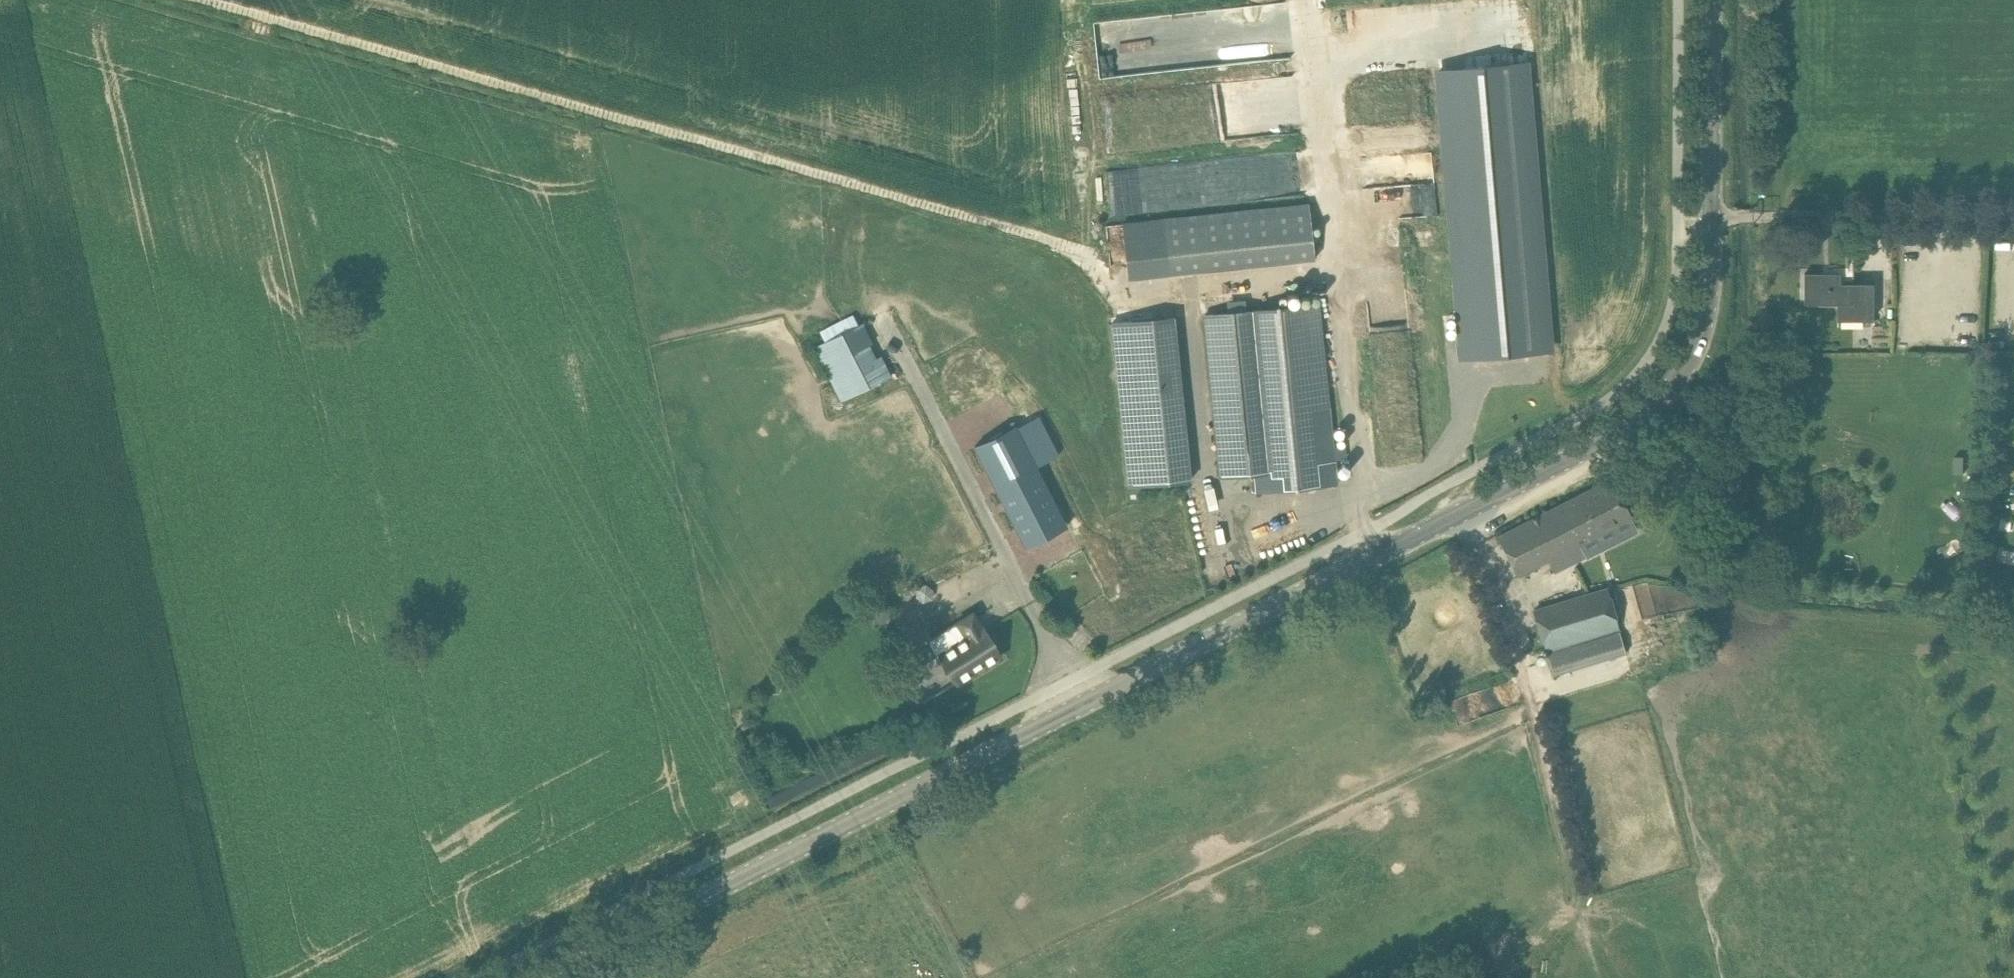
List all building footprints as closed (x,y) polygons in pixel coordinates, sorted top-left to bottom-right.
[(1092,63),(1202,65),(1202,30),(1093,28),(1092,63)] [(1517,56),(1434,65),(1463,351),(1546,343),(1517,56)] [(1371,80),(1373,117),(1433,114),(1431,77),(1371,80)] [(1309,202),(1164,218),(1170,274),(1315,259),(1309,202)] [(1112,242),(1121,242),(1121,224),(1106,224),(1106,237),(1112,237),(1112,242)] [(1839,273),(1804,273),(1804,303),(1837,302),(1837,319),(1872,319),(1872,283),(1839,283),(1839,273)] [(1251,492),(1337,483),(1319,302),(1205,314),(1222,476),(1249,474),(1251,492)] [(856,312),(818,329),(823,339),(813,344),(839,400),(891,375),(880,353),(876,355),(856,312)] [(1181,381),(1120,387),(1129,486),(1191,480),(1181,381)] [(1016,425),(974,446),(1017,529),(1060,508),(1016,425)] [(1964,456),(1955,456),(1954,474),(1964,474),(1964,456)] [(1638,530),(1631,517),(1632,517),(1612,477),(1555,506),(1582,559),(1638,530)] [(1555,573),(1582,559),(1555,506),(1498,535),(1518,575),(1548,560),(1555,573)] [(1940,552),(1951,551),(1949,535),(1938,537),(1940,552)] [(1607,586),(1533,609),(1546,652),(1620,629),(1607,586)] [(1001,656),(990,639),(974,613),(958,622),(932,638),(958,682),(976,671),(975,669),(983,664),(984,666),(1001,656)] [(818,774),(764,792),(768,805),(822,787),(818,774)]
